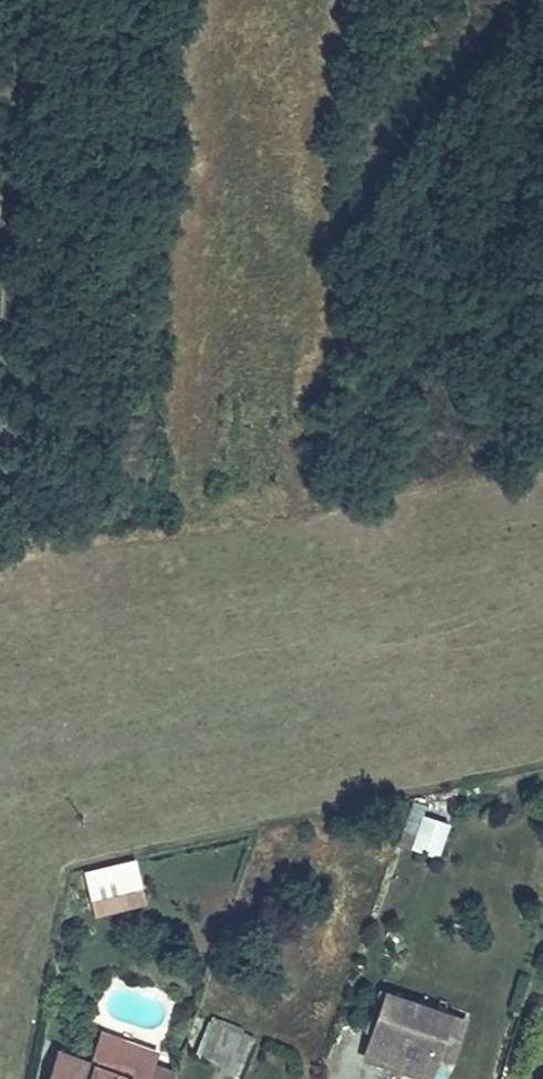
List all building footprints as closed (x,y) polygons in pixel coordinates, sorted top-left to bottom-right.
[(421,814),(409,849),(439,859),(451,823),(421,814)] [(125,873),(92,879),(98,909),(133,902),(125,873)] [(396,976),(382,1018),(444,1037),(457,997),(396,976)] [(478,1003),(457,997),(444,1037),(464,1044),(478,1003)] [(242,1067),(254,1032),(214,1018),(202,1053),(242,1067)] [(444,1037),(382,1018),(374,1041),(436,1061),(444,1037)] [(48,1078),(129,1078),(132,1070),(149,1077),(162,1043),(117,1027),(105,1056),(63,1040),(48,1078)]
